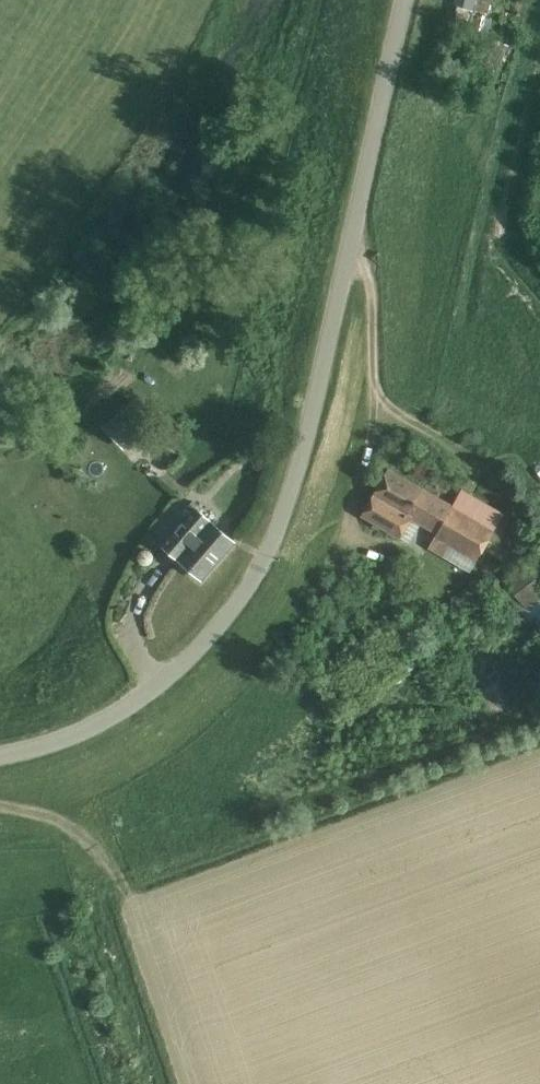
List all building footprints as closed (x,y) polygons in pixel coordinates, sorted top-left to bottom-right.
[(449,2),(458,5),(456,9),(457,10),(454,23),(465,26),(469,12),(463,10),(464,6),(488,12),(491,1),(491,0),(450,0),(449,2)] [(147,427),(126,405),(103,426),(124,449),(147,427)] [(388,469),(363,511),(382,522),(403,534),(412,518),(421,524),(437,533),(435,536),(477,560),(494,530),(494,529),(452,506),(436,497),(407,480),(388,469)] [(202,508),(193,500),(187,506),(193,511),(163,546),(201,579),(234,542),(199,511),(202,508)] [(138,554),(138,558),(139,562),(143,565),(147,565),(151,564),(153,560),(154,556),(152,552),(149,550),(144,549),(141,551),(138,554)] [(539,596),(539,584),(525,564),(505,579),(526,606),(539,596)] [(526,606),(523,609),(539,629),(539,596),(526,606)] [(412,654),(402,664),(409,672),(420,662),(412,654)]
